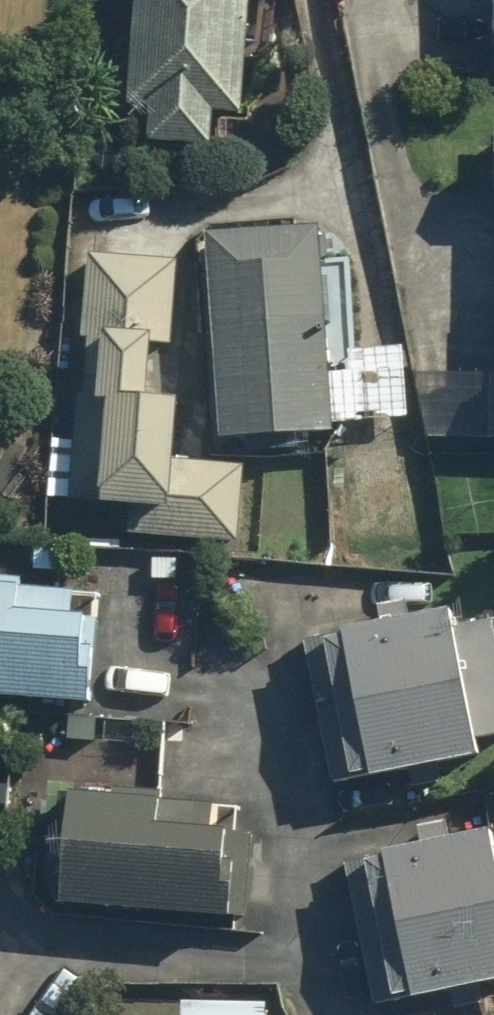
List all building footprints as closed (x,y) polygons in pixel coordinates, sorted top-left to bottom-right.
[(124,104),(146,105),(145,138),(164,139),(162,174),(201,176),(205,115),(239,117),(246,0),(130,0),(124,104)] [(485,45),(493,45),(493,0),(487,0),(485,45)] [(316,230),(201,235),(210,440),(327,435),(326,420),(395,417),(393,349),(353,351),(349,257),(317,258),(316,230)] [(173,260),(83,255),(69,499),(129,502),(127,532),(237,538),(241,464),(169,460),(172,402),(144,400),(147,340),(168,341),(173,260)] [(408,370),(426,436),(493,439),(493,374),(408,370)] [(82,701),(88,619),(91,589),(16,583),(0,582),(0,695),(82,701)] [(326,782),(473,757),(470,741),(493,737),(493,648),(490,623),(444,631),(441,616),(302,639),(326,782)] [(46,908),(223,916),(224,883),(216,883),(218,830),(208,830),(209,801),(51,793),(46,908)] [(367,1001),(493,979),(493,853),(490,854),(486,833),(342,857),(367,1001)] [(262,1007),(178,1005),(178,1014),(262,1014),(262,1007)]
